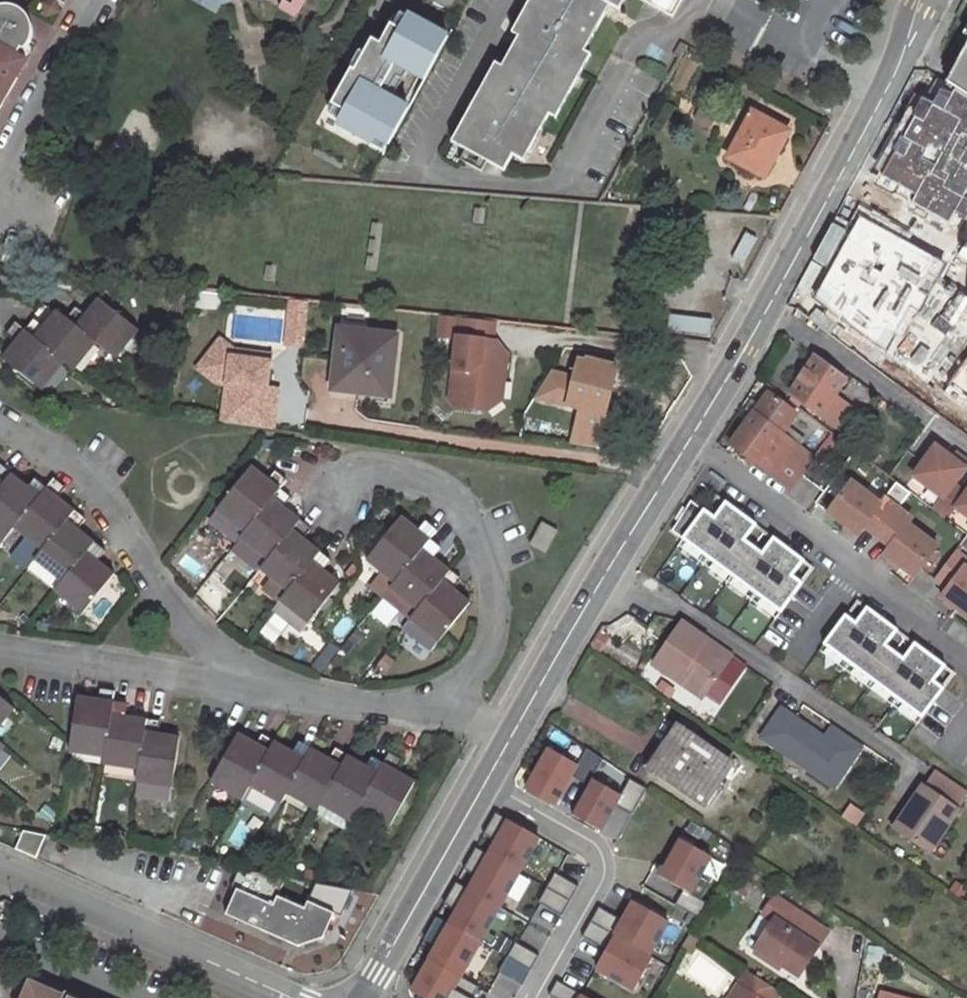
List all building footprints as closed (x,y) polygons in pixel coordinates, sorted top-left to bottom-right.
[(216,13),(222,4),(231,0),(194,0),(216,13)] [(459,32),(399,0),(395,0),(335,111),(398,145),(459,32)] [(622,0),(527,0),(509,32),(516,35),(500,64),(494,61),(444,150),(459,158),(464,149),(487,161),(503,170),(511,154),(521,160),(548,113),(555,116),(590,53),(583,49),(608,3),(617,8),(622,0)] [(671,15),(680,0),(644,0),(671,15)] [(19,75),(11,71),(20,55),(18,54),(22,46),(25,47),(28,43),(31,38),(33,28),(31,20),(28,15),(24,11),(16,6),(8,4),(0,5),(0,108),(19,75)] [(677,42),(671,54),(677,56),(683,45),(677,42)] [(952,73),(946,86),(966,100),(966,46),(952,73)] [(28,59),(20,55),(11,71),(19,75),(28,59)] [(946,86),(936,106),(914,97),(872,182),(950,226),(966,194),(966,100),(946,86)] [(771,159),(787,129),(752,109),(740,130),(735,128),(730,137),(734,140),(726,155),(761,173),(769,158),(771,159)] [(459,158),(480,171),(487,161),(464,149),(459,158)] [(949,261),(858,209),(852,224),(839,217),(788,305),(877,367),(909,306),(921,313),(949,261)] [(193,304),(218,309),(220,294),(196,290),(193,304)] [(303,343),(307,299),(290,297),(285,341),(303,343)] [(93,340),(121,363),(145,335),(102,300),(92,312),(97,316),(93,320),(88,316),(75,306),(66,318),(93,340)] [(176,304),(173,322),(179,323),(183,305),(176,304)] [(93,340),(66,318),(59,312),(49,323),(55,327),(51,332),(46,328),(33,318),(24,329),(62,360),(71,367),(93,340)] [(495,319),(459,315),(457,315),(455,337),(462,338),(493,341),(495,319)] [(4,361),(39,389),(62,360),(24,329),(15,321),(5,334),(18,344),(22,348),(18,353),(14,349),(4,361)] [(46,328),(51,332),(55,327),(49,323),(46,328)] [(339,329),(332,389),(387,395),(394,335),(339,329)] [(493,341),(462,338),(455,337),(450,390),(448,402),(454,409),(477,411),(484,404),(486,381),(487,381),(489,381),(503,383),(507,356),(493,341)] [(218,338),(214,344),(229,355),(268,361),(269,354),(232,349),(218,338)] [(18,353),(22,348),(18,344),(14,349),(18,353)] [(229,355),(214,344),(196,367),(215,381),(225,383),(220,420),(271,427),(277,389),(256,386),(257,378),(266,380),(268,361),(229,355)] [(949,381),(966,394),(966,356),(949,381)] [(789,393),(819,416),(843,379),(813,358),(789,393)] [(604,413),(616,369),(577,359),(573,375),(562,373),(557,392),(568,395),(566,403),(604,413)] [(501,402),(503,383),(489,381),(487,381),(486,381),(484,404),(477,411),(490,413),(501,402)] [(729,445),(776,479),(790,458),(804,439),(787,426),(796,414),(767,393),(729,445)] [(937,448),(915,477),(944,499),(935,511),(948,521),(957,509),(966,517),(966,495),(954,485),(966,469),(954,460),(937,448)] [(954,460),(966,469),(966,468),(966,462),(958,455),(954,460)] [(789,489),(804,469),(790,458),(776,479),(789,489)] [(8,476),(11,473),(0,464),(0,487),(8,476)] [(246,468),(216,507),(246,530),(280,488),(287,479),(275,469),(264,482),(260,486),(256,483),(260,479),(246,468)] [(45,487),(33,478),(24,489),(20,494),(15,490),(19,485),(8,476),(0,487),(0,544),(15,525),(45,487)] [(45,487),(15,525),(44,547),(72,512),(55,500),(65,487),(53,478),(45,487)] [(24,489),(19,485),(15,490),(20,494),(24,489)] [(849,486),(826,516),(856,539),(863,531),(875,540),(896,512),(883,502),(879,508),(849,486)] [(280,488),(246,530),(234,546),(227,553),(254,575),(260,567),(295,523),(283,513),(279,517),(275,514),(279,510),(290,496),(280,488)] [(816,566),(708,490),(675,537),(780,614),(816,566)] [(72,512),(44,547),(28,567),(22,575),(49,596),(56,588),(90,545),(74,532),(85,519),(74,510),(72,512)] [(882,558),(912,581),(935,551),(905,528),(909,522),(896,512),(875,540),(888,550),(882,558)] [(399,517),(367,557),(395,579),(429,536),(435,528),(424,519),(414,531),(399,517)] [(295,523),(260,567),(271,576),(265,585),(281,598),(316,554),(300,540),(309,528),(298,520),(295,523)] [(542,520),(529,541),(544,551),(557,528),(542,520)] [(429,536),(395,579),(391,584),(417,607),(446,572),(430,558),(440,545),(429,536)] [(84,611),(111,576),(99,567),(95,572),(90,568),(94,563),(104,550),(93,541),(90,545),(56,588),(84,611)] [(302,628),(308,620),(336,585),(319,573),(329,560),(318,551),(316,554),(281,598),(274,606),(302,628)] [(966,621),(966,574),(963,570),(966,565),(954,555),(933,583),(945,593),(939,601),(966,621)] [(90,568),(95,572),(99,567),(94,563),(90,568)] [(410,616),(438,639),(467,604),(454,594),(450,599),(445,596),(450,590),(460,577),(449,568),(446,572),(417,607),(410,616)] [(450,590),(445,596),(450,599),(454,594),(450,590)] [(956,674),(857,601),(826,642),(925,716),(956,674)] [(703,699),(731,658),(681,624),(653,665),(703,699)] [(77,699),(69,748),(104,753),(113,700),(114,690),(99,688),(97,702),(96,708),(89,707),(90,701),(77,699)] [(12,706),(0,697),(0,720),(12,706)] [(113,700),(104,753),(103,759),(138,765),(145,721),(130,719),(129,724),(124,724),(124,718),(127,703),(113,700)] [(823,739),(780,710),(760,738),(834,788),(861,749),(831,728),(823,739)] [(145,721),(138,765),(136,778),(170,784),(177,739),(163,737),(162,742),(156,741),(157,736),(160,719),(145,717),(145,721)] [(648,768),(702,804),(730,763),(676,727),(648,768)] [(234,735),(210,778),(242,796),(250,781),(272,744),(274,740),(261,732),(253,746),(250,751),(245,748),(248,743),(234,735)] [(250,781),(281,799),(286,789),(308,752),(310,747),(298,741),(290,755),(287,759),(281,757),(285,752),(272,744),(250,781)] [(250,751),(253,746),(248,743),(245,748),(250,751)] [(308,752),(286,789),(317,807),(321,801),(345,758),(348,754),(335,747),(327,761),(323,767),(318,764),(321,758),(308,752)] [(586,766),(552,747),(528,789),(562,808),(579,778),(586,766)] [(359,806),(389,823),(411,785),(399,777),(396,782),(390,779),(393,774),(402,758),(390,751),(384,761),(359,806)] [(593,753),(586,766),(579,778),(592,786),(596,778),(606,760),(593,753)] [(345,758),(321,801),(352,818),(359,806),(384,761),(371,754),(363,768),(360,774),(355,771),(358,766),(345,758)] [(323,767),(327,761),(321,758),(318,764),(323,767)] [(390,779),(396,782),(399,777),(393,774),(390,779)] [(936,774),(926,789),(955,809),(965,794),(936,774)] [(629,796),(596,778),(592,786),(575,815),(609,834),(622,810),(629,796)] [(637,782),(629,796),(622,810),(636,818),(652,790),(637,782)] [(894,829),(930,853),(938,841),(958,811),(955,809),(926,789),(923,787),(894,829)] [(499,844),(514,818),(499,810),(485,835),(499,844)] [(69,827),(80,830),(82,819),(70,817),(69,827)] [(499,844),(492,856),(527,875),(548,837),(514,818),(499,844)] [(22,831),(15,848),(36,858),(45,836),(22,831)] [(719,856),(681,835),(659,875),(686,890),(697,896),(719,856)] [(950,849),(938,841),(930,853),(942,862),(950,849)] [(480,877),(492,856),(479,849),(467,870),(480,877)] [(480,877),(473,890),(507,909),(527,875),(492,856),(480,877)] [(583,887),(558,873),(550,886),(575,900),(583,887)] [(461,912),(473,890),(460,883),(448,904),(461,912)] [(227,911),(299,944),(324,936),(335,911),(309,900),(307,906),(278,893),(275,901),(239,886),(227,911)] [(575,900),(550,886),(541,902),(566,916),(575,900)] [(461,912),(453,923),(489,942),(507,909),(473,890),(461,912)] [(697,896),(686,890),(677,906),(702,920),(711,904),(697,896)] [(679,921),(639,900),(628,921),(620,934),(661,956),(679,921)] [(775,963),(800,979),(828,938),(774,900),(763,917),(775,925),(754,956),(772,968),(775,963)] [(602,907),(594,920),(620,934),(628,921),(602,907)] [(441,945),(453,923),(441,916),(429,938),(441,945)] [(585,937),(611,951),(620,934),(594,920),(585,937)] [(441,945),(433,958),(468,978),(489,942),(453,923),(441,945)] [(661,956),(620,934),(611,951),(601,970),(642,991),(661,956)] [(542,956),(518,943),(510,957),(534,971),(542,956)] [(534,971),(510,957),(501,973),(525,986),(534,971)] [(433,958),(415,989),(431,997),(457,997),(462,989),(468,978),(433,958)] [(783,997),(748,975),(733,997),(783,997)] [(585,993),(561,979),(552,996),(557,997),(582,997),(585,993)] [(29,997),(36,997),(42,984),(36,982),(29,997)] [(71,993),(69,997),(42,984),(36,997),(82,997),(71,993)] [(462,989),(457,997),(477,997),(462,989)]
